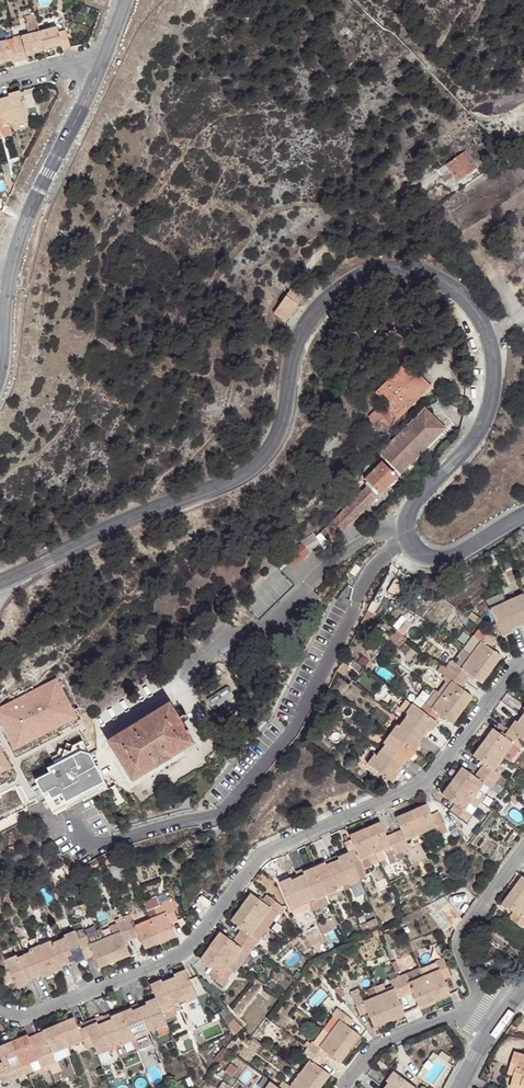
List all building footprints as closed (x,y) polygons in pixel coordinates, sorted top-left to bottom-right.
[(35,13),(25,16),(29,30),(39,27),(35,13)] [(0,40),(0,62),(10,60),(11,63),(27,60),(25,54),(60,46),(62,50),(70,48),(65,30),(57,31),(56,26),(0,40)] [(27,107),(37,104),(32,87),(22,90),(27,107)] [(1,127),(1,125),(15,121),(15,123),(27,120),(19,90),(8,93),(8,96),(0,98),(0,128),(1,127)] [(477,161),(466,147),(448,160),(452,165),(443,172),(446,177),(456,170),(459,174),(477,161)] [(439,166),(443,172),(452,165),(448,160),(439,166)] [(290,288),(275,313),(287,320),(310,285),(292,274),(285,285),(290,288)] [(391,406),(400,415),(431,385),(408,361),(377,392),(391,406)] [(400,415),(391,406),(378,420),(386,429),(400,415)] [(426,407),(421,411),(442,433),(447,428),(426,407)] [(421,411),(380,452),(401,473),(442,433),(421,411)] [(364,478),(380,493),(398,476),(382,460),(375,467),(369,461),(362,474),(365,477),(364,478)] [(367,485),(323,528),(333,539),(378,496),(367,485)] [(323,528),(320,531),(331,542),(333,539),(323,528)] [(331,542),(320,531),(316,534),(318,537),(323,546),(324,548),(331,542)] [(310,552),(323,546),(318,537),(310,538),(303,541),(310,552)] [(302,540),(284,556),(293,567),(310,552),(303,541),(302,540)] [(523,593),(512,598),(514,601),(500,607),(499,604),(489,608),(488,609),(501,637),(513,632),(511,629),(523,623),(523,594),(523,593)] [(500,607),(514,601),(512,598),(504,602),(501,594),(486,600),(489,608),(499,604),(500,607)] [(381,603),(370,598),(366,607),(375,614),(381,603)] [(366,607),(361,617),(370,623),(375,614),(366,607)] [(409,611),(404,617),(412,623),(416,618),(409,611)] [(481,641),(470,655),(465,651),(455,664),(454,663),(444,677),(451,681),(441,694),(436,691),(426,704),(424,703),(420,709),(406,700),(399,709),(407,714),(399,726),(397,725),(383,743),(385,745),(376,756),(375,754),(367,764),(392,783),(400,773),(397,770),(406,759),(408,761),(423,742),(421,740),(428,730),(430,731),(441,715),(452,723),(472,696),(462,688),(471,676),(482,683),(501,657),(491,648),(495,641),(479,630),(473,636),(481,641)] [(343,655),(339,661),(345,665),(349,658),(343,655)] [(371,659),(364,667),(368,671),(374,663),(371,659)] [(0,713),(0,717),(12,742),(28,735),(30,738),(60,723),(58,719),(74,711),(59,683),(44,691),(42,686),(38,688),(19,698),(11,702),(13,706),(0,713)] [(16,693),(19,698),(38,688),(35,684),(16,693)] [(207,698),(213,708),(234,695),(228,685),(207,698)] [(105,740),(130,781),(193,743),(168,701),(105,740)] [(28,735),(12,742),(14,747),(30,739),(31,743),(62,728),(60,724),(76,716),(74,711),(58,719),(60,723),(30,738),(28,735)] [(517,722),(515,720),(505,736),(493,729),(473,755),(484,763),(475,775),(462,766),(442,794),(455,803),(450,810),(467,821),(472,815),(467,811),(473,805),(476,808),(501,775),(494,770),(514,744),(520,749),(523,744),(523,712),(517,722)] [(49,770),(34,777),(37,784),(39,786),(34,789),(37,795),(42,792),(53,813),(55,814),(107,787),(86,745),(82,738),(72,744),(70,749),(64,747),(62,755),(53,759),(54,762),(47,766),(49,770)] [(9,766),(7,762),(0,765),(0,771),(9,766)] [(0,796),(0,820),(26,807),(17,787),(0,796)] [(349,835),(352,841),(355,849),(347,852),(337,856),(339,860),(325,865),(324,863),(303,871),(305,874),(292,880),(290,878),(279,882),(291,910),(303,906),(302,903),(309,901),(311,906),(328,899),(327,895),(337,891),(336,888),(349,883),(350,885),(360,881),(357,871),(379,862),(382,867),(405,858),(402,852),(410,848),(406,841),(437,827),(440,835),(447,832),(439,813),(432,816),(426,804),(396,817),(401,829),(386,835),(380,821),(349,835)] [(355,849),(352,841),(344,845),(347,852),(355,849)] [(114,857),(112,853),(103,857),(105,861),(114,857)] [(277,878),(279,882),(290,878),(288,873),(277,878)] [(503,903),(514,912),(509,918),(523,929),(523,877),(523,876),(503,903)] [(212,897),(202,891),(195,900),(206,908),(212,897)] [(250,893),(230,920),(241,928),(232,941),(219,932),(199,959),(211,968),(207,974),(224,987),(230,980),(228,979),(232,973),(234,974),(244,960),(240,957),(245,952),(249,954),(283,906),(266,894),(261,900),(250,893)] [(328,899),(311,906),(313,910),(330,903),(328,899)] [(462,920),(446,900),(428,908),(445,930),(451,926),(455,930),(462,920)] [(119,931),(112,934),(126,956),(129,955),(124,942),(139,936),(143,948),(175,936),(170,924),(178,920),(170,902),(163,904),(163,905),(166,913),(157,916),(135,925),(130,913),(122,916),(123,920),(116,923),(119,931)] [(157,916),(166,913),(163,905),(154,908),(157,916)] [(364,916),(358,919),(364,932),(380,925),(377,918),(366,922),(364,916)] [(333,917),(318,924),(323,934),(338,928),(333,917)] [(126,956),(112,934),(104,937),(100,929),(85,935),(81,928),(64,935),(64,937),(51,942),(50,940),(28,949),(30,951),(17,957),(16,955),(5,959),(17,987),(28,983),(27,981),(40,976),(41,977),(62,969),(61,966),(74,961),(75,963),(93,955),(98,968),(126,956)] [(392,961),(397,972),(417,964),(412,953),(392,961)] [(387,992),(371,999),(364,1002),(361,995),(353,998),(362,1016),(369,1013),(376,1028),(406,1015),(401,1001),(416,995),(421,1008),(436,1002),(452,996),(446,980),(452,978),(444,959),(436,962),(438,966),(424,971),(421,967),(405,974),(406,976),(392,982),(394,989),(387,992)] [(184,969),(173,974),(175,977),(161,982),(160,979),(150,984),(155,998),(145,1003),(145,1004),(132,1010),(131,1008),(110,1017),(111,1019),(105,1021),(98,1024),(96,1022),(88,1026),(79,1029),(73,1018),(42,1030),(47,1043),(32,1048),(28,1035),(0,1046),(0,1058),(2,1062),(0,1063),(0,1080),(2,1084),(10,1081),(7,1073),(15,1070),(18,1078),(20,1083),(27,1080),(25,1075),(33,1072),(29,1064),(38,1060),(41,1068),(43,1073),(50,1070),(48,1065),(55,1062),(52,1053),(69,1047),(83,1042),(85,1049),(94,1047),(97,1055),(108,1051),(107,1047),(121,1043),(122,1045),(134,1040),(142,1036),(142,1033),(155,1028),(157,1030),(167,1026),(162,1012),(173,1009),(171,1006),(184,1001),(185,1002),(197,998),(184,969)] [(367,990),(371,999),(387,992),(383,984),(367,990)] [(213,1003),(208,990),(201,995),(207,1007),(213,1003)] [(436,1002),(421,1008),(423,1013),(437,1007),(436,1002)] [(331,1075),(320,1066),(329,1054),(341,1062),(360,1035),(349,1027),(354,1021),(337,1009),(332,1015),(335,1017),(339,1020),(329,1033),(325,1031),(323,1030),(314,1043),(312,1041),(311,1044),(307,1041),(304,1046),(308,1048),(302,1055),(309,1060),(289,1086),(283,1081),(277,1087),(270,1082),(265,1087),(321,1087),(331,1075)] [(98,1024),(105,1021),(102,1014),(86,1020),(88,1026),(96,1022),(98,1024)] [(329,1033),(339,1020),(335,1017),(325,1031),(329,1033)] [(42,1030),(28,1035),(32,1048),(47,1043),(42,1030)] [(137,1047),(134,1040),(122,1045),(124,1052),(137,1047)] [(55,1062),(48,1065),(50,1070),(52,1074),(61,1070),(58,1062),(72,1056),(69,1047),(52,1053),(55,1062)] [(511,1087),(522,1087),(523,1086),(523,1087),(523,1056),(514,1053),(510,1068),(517,1070),(515,1075),(511,1087)] [(29,1064),(33,1072),(41,1068),(38,1060),(29,1064)] [(7,1073),(10,1081),(18,1078),(15,1070),(7,1073)] [(393,1072),(386,1081),(388,1083),(384,1087),(415,1087),(393,1072)]
